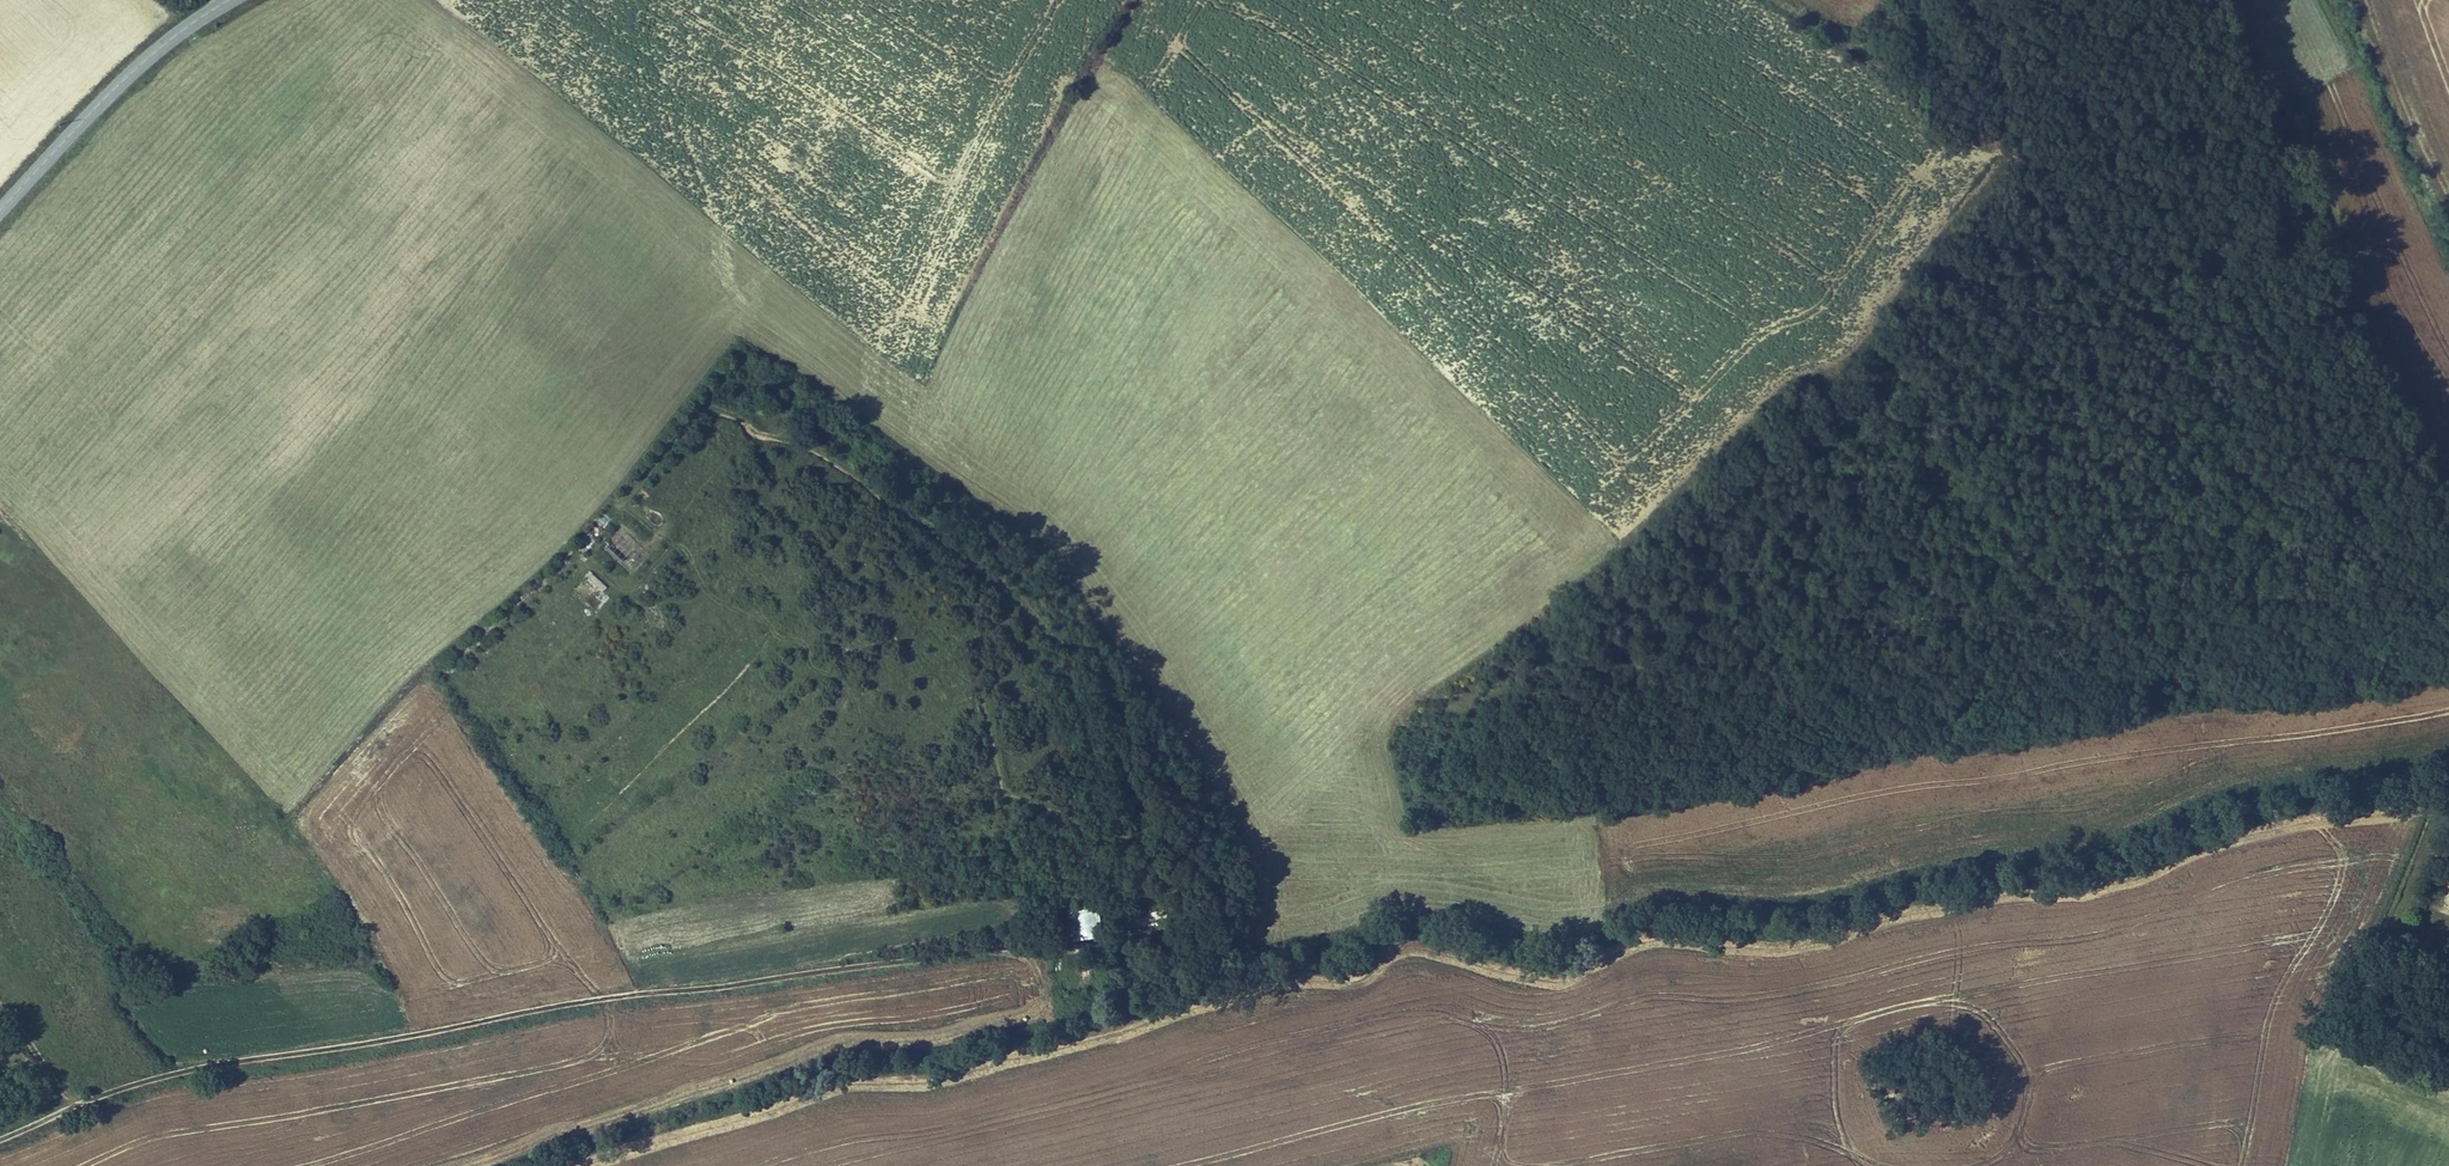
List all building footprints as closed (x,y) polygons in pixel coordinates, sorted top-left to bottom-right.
[(584,553),(595,540),(588,534),(577,547),(584,553)] [(600,579),(607,572),(598,564),(592,571),(600,579)] [(1097,905),(1066,910),(1072,943),(1103,937),(1097,905)]
